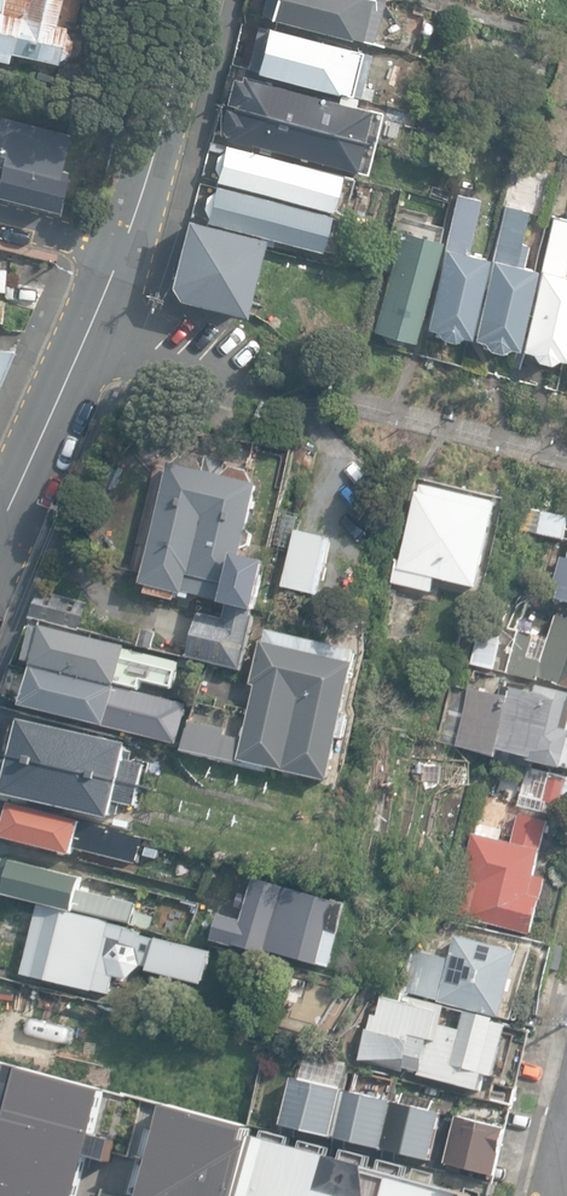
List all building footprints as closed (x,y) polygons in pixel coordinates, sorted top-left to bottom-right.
[(61,0),(0,0),(0,51),(59,63),(59,59),(69,53),(71,37),(65,32),(66,25),(56,23),(61,0)] [(381,0),(270,0),(265,20),(375,48),(386,1),(381,0)] [(375,56),(266,28),(254,75),(363,103),(375,56)] [(378,111),(232,74),(217,136),(363,173),(378,111)] [(2,114),(0,120),(0,157),(4,158),(0,175),(0,196),(60,212),(81,135),(2,114)] [(216,181),(330,210),(339,173),(225,144),(223,152),(216,156),(212,171),(217,176),(216,181)] [(207,216),(206,222),(319,250),(329,214),(215,185),(213,192),(206,196),(203,208),(207,216)] [(467,337),(486,257),(481,256),(482,253),(475,251),(474,254),(468,253),(480,199),(456,194),(444,248),(442,247),(424,328),(434,330),(440,337),(452,340),(459,335),(467,337)] [(514,348),(532,268),(523,265),(528,244),(520,242),(528,211),(505,205),(492,258),(489,258),(471,338),(481,341),(485,349),(499,352),(506,347),(514,348)] [(566,342),(566,276),(562,275),(566,256),(566,219),(553,215),(540,269),(538,269),(520,349),(529,351),(535,360),(547,363),(554,358),(563,359),(566,342)] [(244,316),(263,238),(184,218),(168,285),(178,299),(244,316)] [(413,341),(439,241),(399,231),(372,331),(381,333),(384,339),(398,342),(403,339),(413,341)] [(0,258),(0,323),(9,323),(13,260),(0,258)] [(12,346),(0,346),(0,380),(12,346)] [(242,555),(257,486),(252,473),(230,468),(224,475),(210,471),(201,462),(177,456),(166,466),(139,583),(254,609),(265,561),(242,555)] [(497,497),(417,479),(392,584),(426,592),(430,573),(476,584),(497,497)] [(333,542),(298,533),(284,588),(318,597),(333,542)] [(553,598),(566,603),(566,552),(553,598)] [(82,601),(40,591),(30,615),(76,626),(82,601)] [(242,670),(253,622),(202,610),(191,659),(242,670)] [(558,615),(537,680),(566,689),(566,618),(558,615)] [(183,657),(46,624),(37,664),(173,696),(183,657)] [(357,666),(262,645),(242,734),(185,722),(178,750),(331,784),(357,666)] [(183,702),(33,667),(23,707),(173,743),(183,702)] [(508,679),(505,689),(468,680),(453,744),(497,754),(501,747),(566,763),(566,693),(508,679)] [(17,714),(0,787),(0,792),(109,818),(113,802),(137,808),(148,762),(128,757),(132,741),(17,714)] [(145,838),(10,803),(1,837),(73,856),(75,847),(138,863),(145,838)] [(529,894),(551,819),(519,810),(509,844),(473,834),(451,914),(534,937),(545,899),(529,894)] [(12,857),(3,891),(138,926),(144,901),(81,885),(84,876),(12,857)] [(348,902),(253,876),(240,923),(216,916),(209,942),(327,976),(348,902)] [(209,949),(38,906),(19,979),(108,1001),(114,977),(127,980),(140,968),(200,984),(209,949)] [(502,1013),(517,951),(456,936),(451,957),(412,947),(402,989),(502,1013)] [(496,1071),(506,1023),(465,1014),(462,1029),(442,1025),(446,1006),(380,992),(376,1012),(367,1010),(356,1062),(477,1088),(482,1068),(496,1071)] [(114,1086),(15,1065),(0,1100),(0,1195),(82,1195),(114,1086)] [(280,1120),(435,1159),(448,1111),(293,1072),(280,1120)] [(256,1130),(165,1106),(138,1195),(239,1195),(256,1130)] [(509,1127),(463,1115),(450,1164),(496,1176),(509,1127)] [(256,1130),(239,1195),(481,1195),(484,1182),(256,1130)]
